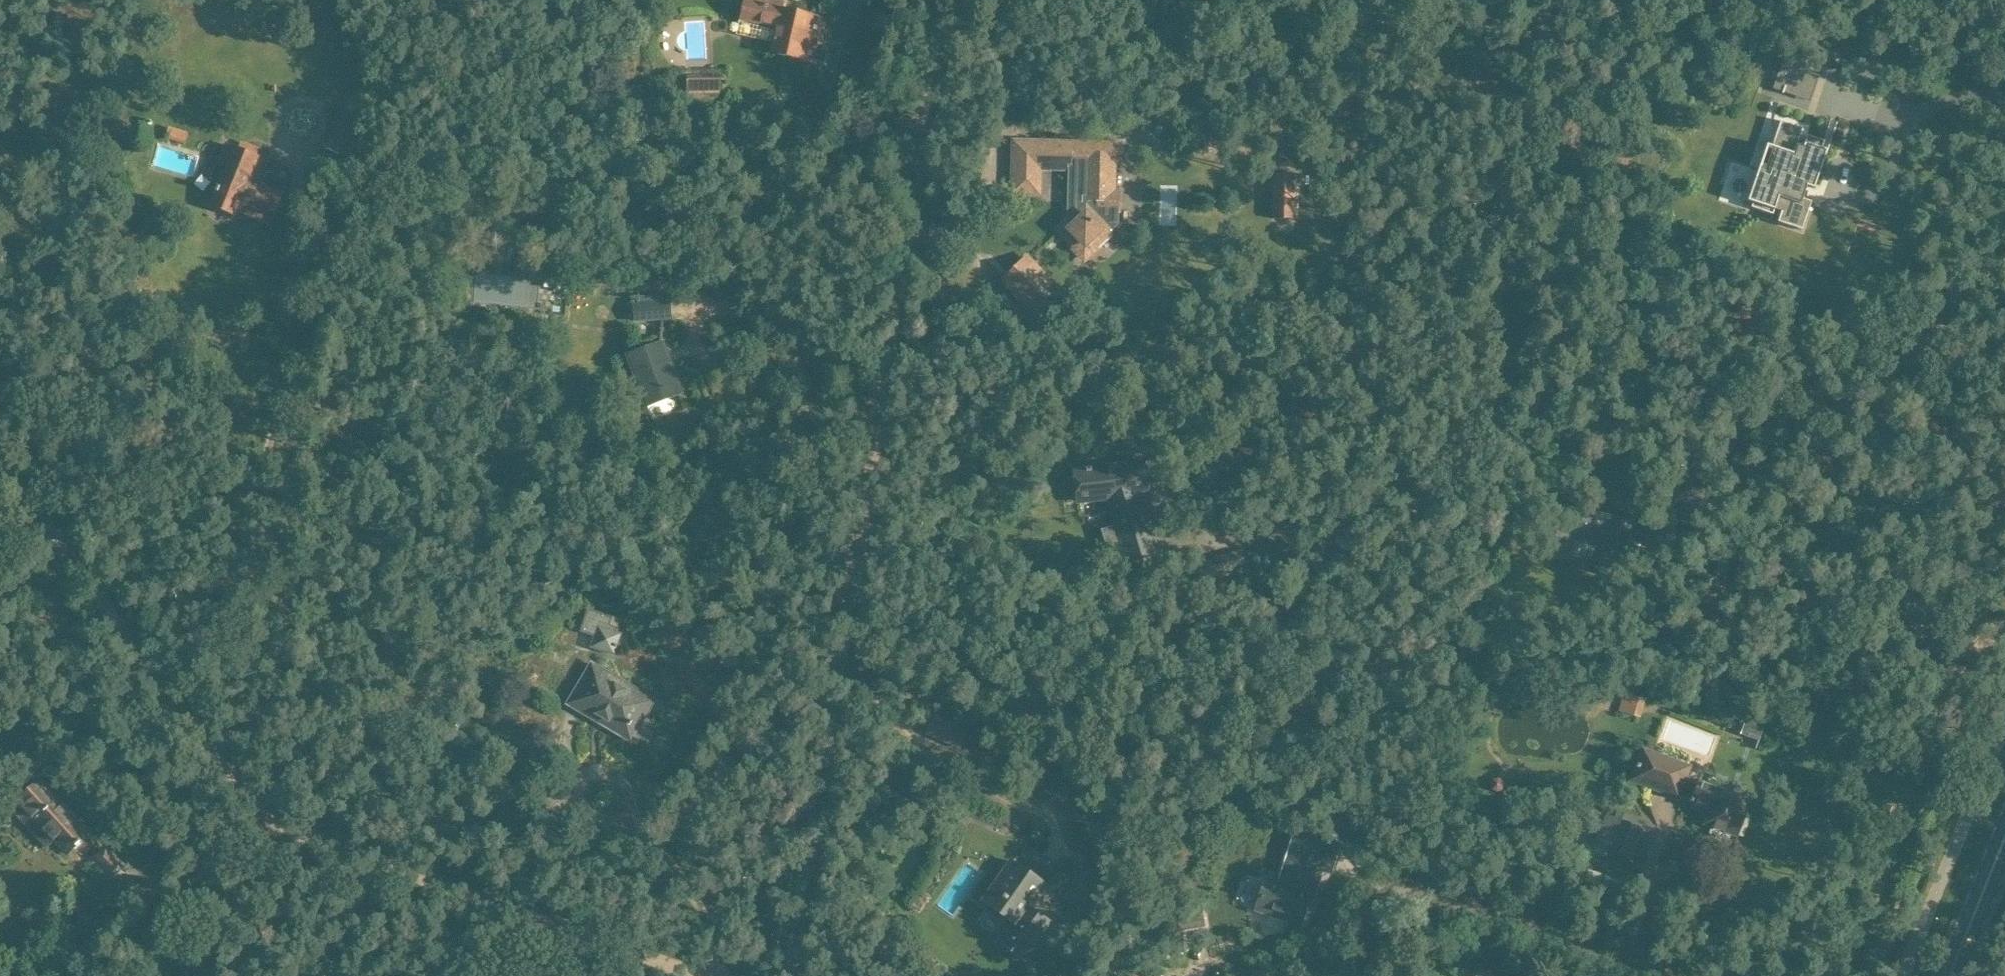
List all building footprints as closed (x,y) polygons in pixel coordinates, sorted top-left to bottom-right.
[(799,13),(782,9),(783,2),(773,0),(745,0),(741,19),(777,27),(771,52),(803,59),(807,38),(814,40),(819,17),(799,13)] [(1786,52),(1774,86),(1812,100),(1824,65),(1786,52)] [(720,79),(701,80),(701,94),(720,94),(720,79)] [(1762,179),(1750,214),(1770,220),(1774,209),(1779,211),(1775,223),(1802,232),(1812,201),(1801,198),(1806,186),(1808,187),(1810,184),(1816,186),(1834,132),(1827,130),(1823,141),(1805,135),(1802,146),(1797,144),(1803,127),(1779,119),(1770,148),(1774,149),(1768,169),(1763,167),(1761,172),(1762,173),(1760,179),(1762,179)] [(1014,167),(1013,193),(1040,193),(1041,168),(1068,169),(1068,180),(1085,181),(1085,203),(1058,229),(1074,246),(1072,249),(1080,257),(1089,257),(1098,249),(1095,246),(1118,224),(1120,189),(1116,189),(1117,164),(1121,164),(1122,144),(1034,142),(1014,141),(1014,167)] [(272,218),(280,200),(286,184),(275,179),(272,187),(263,183),(261,188),(246,182),(257,157),(226,144),(221,156),(230,159),(219,187),(217,186),(215,191),(217,192),(212,205),(233,214),(235,209),(258,218),(260,213),(272,218)] [(1272,174),(1272,219),(1295,219),(1295,174),(1272,174)] [(1004,282),(1039,318),(1062,296),(1028,260),(1004,282)] [(567,294),(568,275),(554,274),(553,290),(553,293),(567,294)] [(633,303),(635,321),(635,320),(635,322),(671,318),(669,301),(665,301),(664,292),(639,295),(640,302),(633,303)] [(662,343),(644,350),(628,357),(635,375),(639,373),(651,403),(681,392),(662,343)] [(1134,576),(1153,571),(1161,568),(1139,493),(1148,492),(1145,464),(1091,470),(1091,468),(1086,469),(1086,470),(1074,472),(1078,500),(1111,496),(1134,576)] [(1242,549),(1196,562),(1202,582),(1248,568),(1242,549)] [(591,647),(614,655),(621,634),(617,632),(618,628),(608,625),(611,617),(588,609),(581,631),(595,635),(591,647)] [(622,611),(620,621),(632,624),(634,615),(622,611)] [(592,666),(570,703),(630,739),(652,701),(592,666)] [(1630,709),(1628,714),(1640,717),(1643,707),(1644,703),(1645,702),(1633,698),(1632,703),(1630,709)] [(1630,780),(1656,789),(1710,809),(1704,824),(1711,826),(1704,847),(1723,854),(1730,833),(1737,836),(1737,835),(1742,837),(1749,819),(1743,817),(1744,817),(1740,815),(1744,803),(1728,797),(1730,794),(1687,778),(1691,766),(1642,748),(1630,780)] [(11,807),(27,824),(46,846),(54,839),(68,853),(91,832),(81,820),(78,823),(39,781),(11,807)] [(1885,803),(1881,817),(1891,821),(1896,807),(1885,803)] [(1606,815),(1597,841),(1610,847),(1631,854),(1641,828),(1620,820),(1606,815)] [(1264,877),(1254,909),(1300,924),(1313,886),(1311,885),(1313,877),(1315,878),(1319,867),(1333,872),(1342,846),(1297,831),(1290,852),(1280,882),(1264,877)] [(107,849),(94,861),(109,877),(111,879),(124,867),(107,849)] [(1010,860),(994,884),(982,900),(1012,921),(1009,925),(1007,923),(1003,928),(1005,930),(997,941),(1025,960),(1051,923),(1031,908),(1046,886),(1010,860)] [(1606,876),(1601,894),(1630,902),(1635,885),(1606,876)] [(1183,936),(1174,946),(1184,955),(1190,949),(1188,940),(1183,936)] [(1464,967),(1464,966),(1463,966),(1459,975),(1486,975),(1464,967)]
